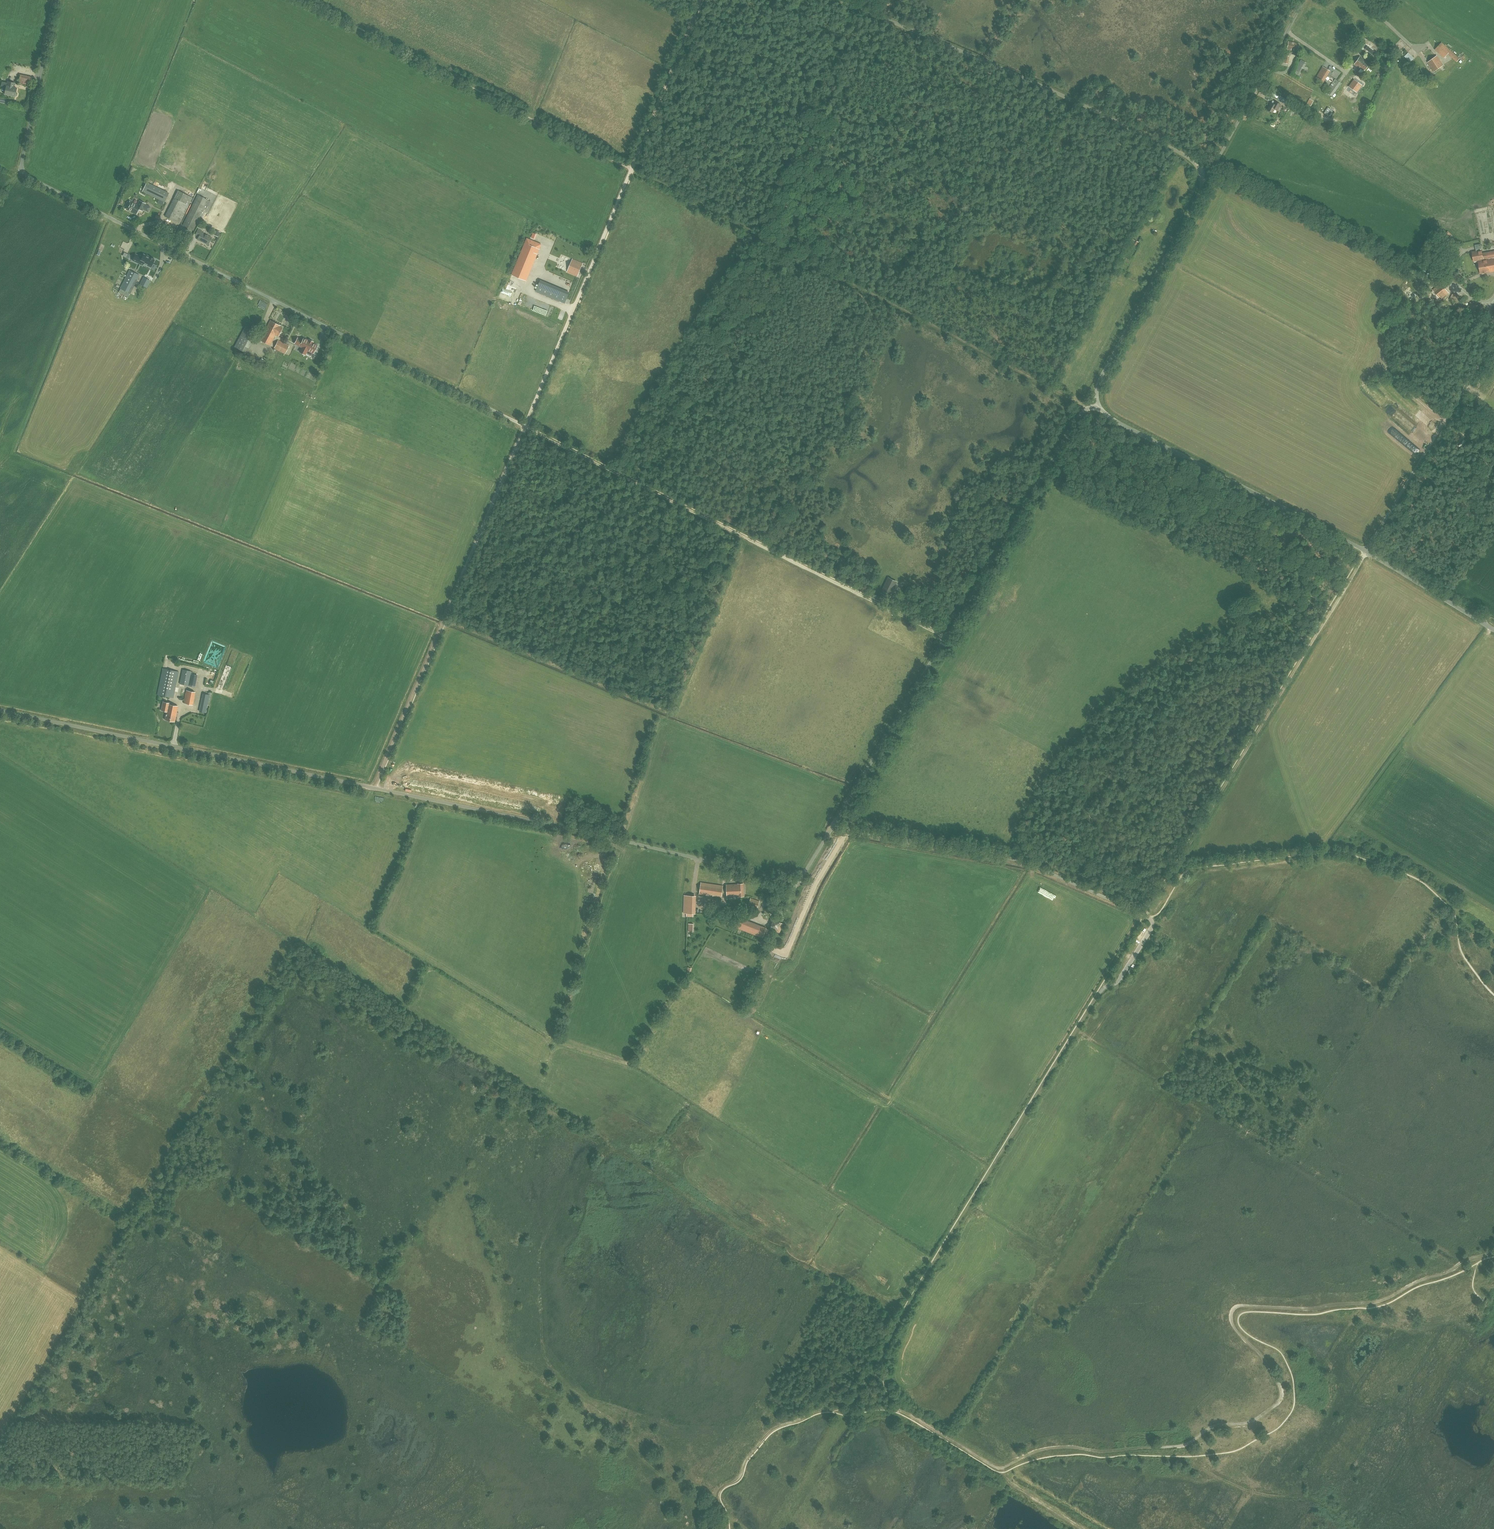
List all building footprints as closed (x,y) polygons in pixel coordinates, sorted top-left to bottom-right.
[(1294,49),(1294,50),(1298,51),(1299,43),(1289,41),(1287,48),(1291,49),(1292,48),(1294,49)] [(1460,58),(1457,56),(1456,55),(1451,51),(1442,42),(1435,50),(1444,58),(1448,54),(1457,62),(1460,58)] [(1408,52),(1405,56),(1411,62),(1414,58),(1408,52)] [(1290,65),(1294,58),(1289,55),(1286,63),(1290,65)] [(1364,71),(1370,63),(1360,56),(1354,64),(1361,69),(1361,68),(1364,71),(1363,71),(1364,71)] [(1434,71),(1443,65),(1437,56),(1428,62),(1434,71)] [(1305,71),(1307,68),(1305,66),(1307,63),(1301,59),(1293,74),(1299,77),(1303,70),(1305,71)] [(1323,82),(1328,73),(1319,68),(1314,77),(1323,82)] [(32,77),(21,74),(19,82),(31,85),(32,77)] [(1332,97),(1341,83),(1335,79),(1326,92),(1332,97)] [(1356,92),(1362,85),(1354,80),(1349,87),(1356,92)] [(8,82),(8,83),(2,81),(1,86),(2,86),(2,89),(6,90),(5,94),(15,96),(16,96),(17,95),(17,94),(17,93),(16,93),(17,88),(14,87),(15,83),(8,82)] [(1290,107),(1292,103),(1282,97),(1280,101),(1290,107)] [(1277,110),(1280,104),(1275,101),(1273,104),(1271,103),(1267,110),(1272,112),(1274,108),(1277,110)] [(169,193),(147,182),(142,191),(164,202),(169,193)] [(178,190),(174,198),(165,216),(180,223),(193,198),(178,190)] [(208,200),(198,195),(183,225),(193,230),(208,200)] [(130,201),(126,209),(136,214),(138,209),(142,210),(143,209),(148,211),(150,207),(145,204),(139,201),(137,205),(130,201)] [(208,245),(212,237),(201,232),(202,231),(198,229),(195,234),(199,236),(197,239),(208,245)] [(512,274),(526,280),(541,244),(535,241),(527,238),(512,274)] [(1129,245),(1135,248),(1138,241),(1134,239),(1134,240),(1132,239),(1129,245)] [(1472,252),(1474,261),(1478,260),(1479,263),(1480,273),(1493,271),(1493,251),(1482,253),(1482,250),(1472,252)] [(154,259),(149,256),(149,257),(144,254),(143,256),(140,255),(140,256),(136,254),(132,260),(142,265),(143,264),(146,266),(147,265),(151,267),(155,260),(154,259)] [(567,272),(577,276),(579,272),(583,263),(572,259),(567,272)] [(128,296),(129,293),(130,294),(140,275),(130,270),(120,288),(119,291),(128,296)] [(151,280),(144,277),(140,284),(147,288),(151,280)] [(571,291),(541,279),(536,291),(566,303),(571,291)] [(1441,300),(1449,294),(1441,283),(1432,289),(1441,300)] [(1458,303),(1461,297),(1453,293),(1450,299),(1458,303)] [(1475,311),(1478,306),(1470,302),(1467,307),(1475,311)] [(270,320),(260,340),(270,345),(275,335),(278,336),(283,328),(280,326),(270,320)] [(253,342),(248,340),(253,330),(245,326),(235,346),(247,353),(253,342)] [(302,340),(298,338),(295,343),(302,347),(300,352),(302,353),(305,354),(307,350),(313,353),(317,345),(313,343),(313,342),(309,339),(308,340),(304,338),(302,340)] [(274,348),(277,349),(285,353),(289,346),(278,340),(274,348)] [(212,348),(203,365),(212,370),(221,353),(212,348)] [(881,592),(889,597),(897,582),(888,577),(881,592)] [(204,660),(210,663),(211,660),(209,660),(211,657),(209,656),(215,643),(212,642),(204,660)] [(174,698),(179,672),(163,668),(157,695),(174,698)] [(198,675),(191,674),(192,671),(182,669),(179,684),(189,685),(189,686),(195,687),(198,675)] [(238,686),(243,673),(237,670),(232,684),(238,686)] [(193,705),(196,692),(186,690),(183,703),(193,705)] [(211,695),(210,695),(203,693),(199,711),(206,713),(208,703),(210,704),(211,695)] [(178,706),(170,704),(170,703),(163,701),(161,710),(167,711),(165,719),(175,721),(178,706)] [(723,886),(697,882),(695,893),(721,897),(723,886)] [(738,884),(735,884),(736,896),(738,896),(744,896),(744,883),(738,884)] [(736,896),(735,884),(727,885),(727,897),(736,896)] [(680,913),(682,913),(682,916),(688,916),(688,913),(689,913),(690,896),(680,896),(680,913)] [(757,909),(760,901),(751,898),(748,907),(757,909)] [(767,925),(776,929),(780,920),(771,916),(767,925)] [(763,938),(766,928),(742,919),(739,929),(763,938)]
